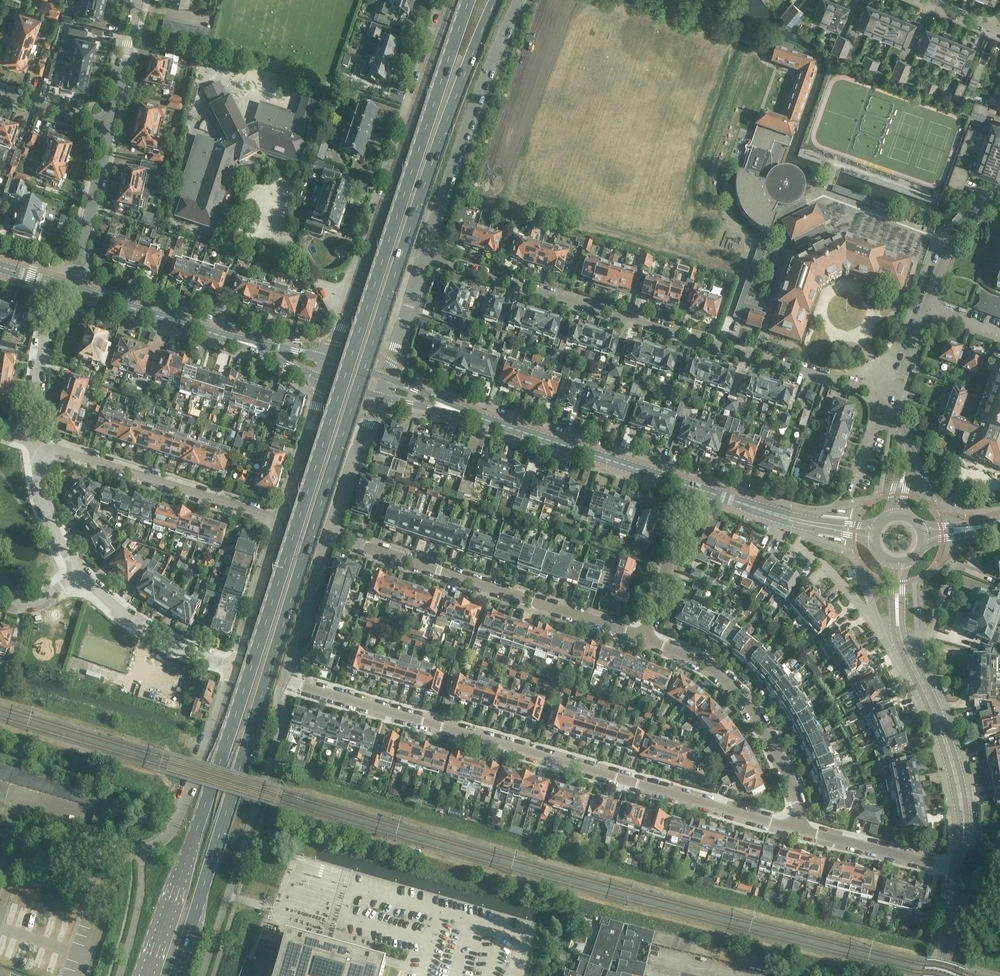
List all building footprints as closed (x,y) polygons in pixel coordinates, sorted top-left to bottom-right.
[(85,0),(83,0),(80,12),(100,16),(103,4),(85,0)] [(411,5),(397,0),(386,0),(383,8),(378,6),(375,13),(380,14),(377,23),(389,26),(391,20),(384,17),(385,16),(387,10),(407,17),(409,12),(411,13),(413,5),(411,5)] [(826,23),(834,3),(828,0),(822,0),(821,2),(819,1),(814,13),(816,14),(814,18),(826,23)] [(50,1),(48,8),(60,11),(62,5),(50,1)] [(780,17),(786,22),(798,8),(792,3),(780,17)] [(826,23),(824,27),(834,31),(835,27),(837,27),(839,23),(841,24),(846,13),(844,12),(846,7),(834,3),(826,23)] [(859,26),(870,30),(879,10),(867,6),(865,10),(863,9),(858,20),(861,21),(859,26)] [(60,11),(48,8),(46,14),(58,18),(60,11)] [(798,8),(786,22),(792,26),(803,13),(798,8)] [(869,32),(880,37),(891,13),(883,10),(882,12),(879,10),(870,30),(869,32)] [(15,22),(15,23),(37,30),(41,18),(20,11),(18,15),(17,15),(15,22)] [(60,19),(73,22),(74,16),(62,13),(60,19)] [(891,13),(880,37),(892,42),(893,40),(892,39),(901,19),(897,18),(898,16),(891,13)] [(892,39),(893,40),(904,44),(906,40),(908,41),(913,29),(911,28),(912,24),(901,19),(892,39)] [(162,32),(167,34),(170,22),(164,21),(162,32)] [(167,34),(173,35),(176,23),(170,22),(167,34)] [(13,35),(33,42),(37,30),(15,23),(13,30),(15,31),(13,35)] [(182,25),(176,23),(173,35),(180,36),(182,25)] [(188,26),(182,25),(180,36),(186,38),(188,26)] [(70,26),(66,46),(69,47),(74,48),(93,52),(95,40),(85,37),(86,30),(70,26)] [(186,38),(192,39),(194,27),(188,26),(186,38)] [(192,39),(198,40),(200,29),(194,27),(192,39)] [(198,40),(204,42),(206,30),(200,29),(198,40)] [(206,30),(204,42),(210,43),(213,31),(206,30)] [(918,53),(928,57),(938,35),(926,30),(924,34),(922,33),(917,45),(920,46),(918,50),(919,51),(918,53)] [(375,53),(394,59),(398,47),(378,41),(380,35),(369,31),(367,38),(373,39),(371,45),(377,47),(375,53)] [(11,43),(9,47),(29,54),(33,42),(13,35),(11,34),(9,42),(11,43)] [(928,57),(940,61),(950,37),(942,34),(941,36),(938,35),(928,57)] [(831,51),(838,54),(845,37),(838,35),(831,51)] [(845,37),(838,54),(845,57),(852,40),(845,37)] [(950,37),(940,61),(951,66),(952,64),(960,44),(956,42),(957,40),(950,37)] [(786,281),(769,333),(800,343),(817,291),(819,291),(820,290),(820,289),(821,288),(821,287),(820,286),(842,275),(843,276),(844,277),(845,277),(847,277),(849,275),(900,292),(910,261),(858,244),(859,243),(842,238),(830,244),(821,226),(830,222),(822,207),(817,210),(816,208),(808,212),(802,200),(803,198),(804,196),(804,194),(805,192),(805,190),(805,188),(805,186),(805,184),(804,182),(803,180),(803,179),(802,178),(801,177),(800,175),(798,174),(797,172),(795,171),(793,170),(792,170),(791,169),(790,169),(787,169),(785,168),(783,168),(782,169),(780,169),(778,170),(776,170),(782,145),(788,148),(794,131),(794,132),(818,64),(790,54),(792,47),(780,43),(778,50),(776,49),(771,62),(800,72),(782,121),(760,114),(756,126),(759,127),(742,175),(738,173),(738,175),(737,177),(737,179),(736,181),(736,183),(736,185),(736,186),(736,188),(736,190),(736,192),(736,194),(736,196),(736,198),(737,200),(738,203),(739,206),(739,207),(740,209),(741,211),(741,212),(742,214),(743,216),(744,217),(746,219),(747,221),(750,223),(751,225),(754,228),(757,229),(759,231),(762,233),(763,233),(765,234),(769,236),(774,222),(782,225),(791,242),(793,241),(798,249),(806,245),(811,255),(806,258),(805,257),(790,265),(785,281),(786,281)] [(952,64),(963,69),(965,64),(967,65),(972,54),(970,53),(971,48),(960,44),(952,64)] [(29,54),(9,47),(7,46),(3,58),(10,61),(10,63),(27,69),(30,61),(27,60),(29,54)] [(67,53),(66,58),(90,63),(93,52),(74,48),(69,47),(67,53)] [(50,55),(57,57),(58,50),(51,48),(50,55)] [(977,62),(984,65),(989,53),(982,50),(977,62)] [(364,63),(365,63),(390,71),(394,59),(375,53),(373,60),(367,58),(365,61),(362,60),(363,58),(357,56),(355,60),(361,62),(361,63),(364,64),(364,63)] [(862,64),(868,66),(872,58),(865,55),(862,64)] [(47,66),(53,67),(56,58),(50,56),(47,66)] [(39,60),(36,72),(42,74),(45,62),(45,60),(40,58),(39,60)] [(68,71),(87,75),(90,63),(66,58),(65,64),(70,65),(68,71)] [(872,58),(868,66),(875,69),(879,61),(872,58)] [(150,59),(147,71),(169,76),(174,77),(175,78),(178,65),(168,63),(156,60),(150,59)] [(891,76),(898,79),(905,62),(898,59),(891,76)] [(178,65),(193,70),(195,64),(180,60),(178,65)] [(905,62),(898,79),(905,81),(912,65),(905,62)] [(973,73),(980,76),(984,65),(977,62),(973,73)] [(390,71),(365,63),(363,68),(370,70),(367,79),(375,82),(375,80),(386,83),(390,71)] [(53,67),(47,66),(45,75),(51,77),(53,67)] [(87,75),(68,71),(67,78),(60,76),(59,82),(85,87),(87,75)] [(147,71),(145,84),(150,85),(150,86),(163,88),(171,90),(174,77),(169,76),(147,71)] [(980,76),(973,73),(967,86),(974,89),(980,76)] [(337,84),(349,87),(352,79),(340,75),(337,84)] [(921,87),(928,90),(931,82),(924,79),(921,87)] [(931,82),(928,90),(935,93),(938,84),(931,82)] [(952,98),(959,101),(966,84),(959,82),(952,98)] [(261,152),(298,164),(318,102),(303,97),(296,117),(291,116),(291,114),(261,104),(255,121),(258,122),(256,125),(253,124),(244,129),(229,100),(220,83),(204,91),(213,108),(212,109),(227,138),(218,142),(217,145),(213,144),(214,142),(197,136),(177,196),(185,199),(184,203),(183,202),(178,217),(215,229),(236,167),(233,163),(238,160),(239,163),(257,154),(255,151),(259,149),(261,152)] [(333,93),(345,98),(348,90),(336,86),(333,93)] [(168,102),(183,105),(185,99),(170,95),(168,102)] [(183,105),(168,102),(167,108),(182,111),(183,105)] [(972,109),(986,114),(989,107),(975,102),(972,109)] [(139,112),(137,120),(159,125),(161,119),(163,119),(166,109),(157,107),(156,111),(140,108),(139,112)] [(351,122),(372,129),(377,114),(358,108),(354,120),(352,119),(351,122)] [(986,114),(972,109),(970,116),(984,121),(986,114)] [(135,132),(156,137),(159,125),(137,120),(135,132)] [(347,134),(368,141),(372,129),(351,122),(347,134)] [(999,140),(999,124),(998,123),(997,126),(992,124),(988,135),(988,136),(999,140)] [(3,160),(6,151),(5,151),(6,148),(10,149),(17,129),(5,125),(0,140),(0,160),(3,160)] [(964,140),(968,141),(972,130),(968,128),(964,140)] [(156,137),(135,132),(132,145),(138,147),(138,149),(145,151),(145,149),(159,152),(161,145),(154,144),(155,137),(156,138),(156,137)] [(48,154),(67,160),(71,148),(68,147),(70,140),(49,133),(47,141),(46,146),(50,147),(48,154)] [(27,147),(33,149),(37,136),(31,134),(27,147)] [(368,141),(347,134),(346,138),(348,138),(344,153),(362,159),(368,141)] [(988,135),(986,135),(982,146),(999,153),(999,140),(988,136),(988,135)] [(968,141),(964,140),(960,151),(964,153),(968,141)] [(312,158),(323,161),(328,146),(316,143),(312,158)] [(980,159),(980,158),(999,165),(999,153),(982,146),(978,158),(980,159)] [(6,178),(12,180),(15,173),(22,153),(15,150),(6,178)] [(48,154),(44,165),(63,172),(67,160),(48,154)] [(150,161),(163,164),(164,157),(151,154),(150,161)] [(980,159),(976,170),(981,172),(980,174),(992,178),(992,176),(997,177),(999,168),(999,165),(980,158),(980,159)] [(312,171),(322,174),(325,163),(315,160),(312,171)] [(123,181),(144,186),(147,176),(150,176),(151,171),(156,172),(158,165),(142,162),(140,169),(141,169),(140,173),(126,170),(123,181)] [(63,172),(44,165),(42,172),(37,170),(35,176),(59,184),(60,179),(62,180),(65,172),(63,172)] [(952,172),(966,177),(969,170),(955,165),(952,172)] [(321,196),(345,204),(347,197),(349,197),(350,197),(351,193),(351,192),(349,192),(350,190),(341,187),(342,184),(338,183),(341,176),(324,170),(320,181),(325,183),(321,196)] [(949,179),(964,184),(966,177),(952,172),(949,179)] [(15,173),(12,180),(28,186),(31,179),(15,173)] [(964,184),(949,179),(947,186),(961,191),(964,184)] [(5,191),(10,193),(14,182),(8,180),(5,191)] [(123,181),(120,193),(143,198),(148,200),(149,200),(151,188),(144,186),(123,181)] [(14,182),(10,193),(11,193),(10,195),(22,199),(26,186),(14,182)] [(835,186),(833,191),(859,199),(860,194),(835,186)] [(120,193),(118,205),(131,208),(130,212),(139,214),(140,209),(145,210),(148,200),(143,198),(120,193)] [(345,204),(321,196),(317,208),(341,216),(345,204)] [(297,197),(295,203),(302,205),(304,199),(297,197)] [(15,212),(12,221),(16,222),(12,233),(14,233),(14,231),(23,234),(23,236),(32,239),(36,227),(40,228),(41,226),(42,226),(43,225),(44,224),(44,223),(44,222),(44,221),(43,220),(42,220),(45,210),(22,203),(18,213),(15,212)] [(341,216),(317,208),(312,222),(307,220),(304,231),(321,237),(323,229),(326,230),(327,228),(336,231),(336,230),(338,231),(339,231),(340,226),(338,225),(341,216)] [(152,217),(145,215),(144,217),(140,215),(137,223),(159,230),(161,223),(153,221),(154,220),(152,219),(152,217)] [(113,225),(119,227),(122,218),(115,217),(113,225)] [(459,244),(471,248),(477,229),(463,225),(458,238),(461,239),(459,244)] [(484,231),(477,229),(471,248),(483,251),(489,233),(490,229),(485,227),(484,231)] [(489,233),(483,251),(494,255),(496,254),(497,250),(500,251),(504,237),(489,233)] [(125,242),(118,266),(123,268),(127,266),(131,268),(139,242),(141,238),(140,238),(141,236),(138,235),(137,237),(135,242),(134,242),(133,244),(125,242)] [(106,241),(105,247),(105,253),(108,254),(106,259),(111,261),(113,264),(118,266),(125,242),(107,236),(106,241)] [(578,246),(584,248),(586,241),(577,238),(576,242),(579,243),(578,246)] [(510,259),(523,263),(529,243),(516,239),(510,259)] [(586,241),(584,248),(583,251),(590,253),(593,242),(586,240),(586,241)] [(139,242),(131,268),(144,271),(150,249),(151,246),(139,242)] [(541,247),(529,243),(523,263),(535,267),(541,247)] [(554,251),(548,271),(561,275),(565,263),(569,264),(571,263),(573,259),(571,257),(567,255),(569,249),(556,245),(555,246),(554,251)] [(535,267),(548,271),(554,251),(541,247),(535,267)] [(150,249),(144,271),(157,276),(161,262),(164,263),(165,262),(170,264),(174,252),(168,250),(167,256),(163,255),(157,254),(158,252),(150,249)] [(169,279),(182,283),(189,263),(189,262),(182,260),(183,257),(183,256),(183,255),(182,253),(181,253),(177,252),(174,251),(170,264),(174,265),(169,279)] [(638,266),(644,268),(647,256),(641,255),(638,266)] [(647,256),(644,268),(650,269),(654,258),(647,256)] [(586,282),(593,284),(599,265),(599,262),(592,260),(593,259),(588,257),(581,278),(586,280),(586,282)] [(189,263),(182,283),(195,287),(201,265),(194,263),(194,265),(189,263)] [(202,266),(201,265),(195,287),(208,291),(215,266),(215,267),(203,263),(202,266)] [(593,284),(605,288),(611,266),(607,265),(606,267),(599,265),(593,284)] [(678,265),(677,268),(685,271),(685,272),(689,274),(687,279),(694,281),(697,270),(686,267),(678,265)] [(215,266),(208,291),(220,295),(225,280),(231,282),(234,273),(228,271),(229,270),(215,266)] [(605,288),(617,291),(622,272),(615,270),(616,268),(611,266),(605,288)] [(242,271),(235,269),(234,273),(231,282),(235,283),(231,298),(235,299),(235,300),(243,303),(250,281),(240,277),(242,271)] [(623,270),(622,272),(617,291),(624,293),(624,291),(629,292),(635,272),(630,270),(630,272),(623,270)] [(250,281),(243,303),(252,305),(252,304),(257,306),(263,285),(266,274),(262,273),(258,283),(250,281)] [(646,300),(654,303),(659,283),(660,281),(653,279),(653,277),(648,276),(642,297),(647,298),(646,300)] [(659,283),(654,303),(665,306),(672,284),(667,283),(667,285),(659,283)] [(672,284),(665,306),(673,308),(673,306),(678,307),(684,286),(680,285),(679,286),(672,284)] [(257,306),(268,310),(275,288),(263,285),(257,306)] [(695,315),(702,317),(709,295),(699,292),(700,288),(692,285),(687,302),(692,304),(690,312),(695,314),(695,315)] [(447,301),(468,308),(470,300),(474,302),(476,296),(451,287),(447,301)] [(275,288),(268,310),(273,311),(273,312),(281,315),(287,292),(275,288)] [(300,296),(287,292),(281,315),(289,318),(289,316),(294,317),(298,302),(303,304),(306,294),(302,292),(300,296)] [(306,294),(303,304),(297,321),(308,325),(316,297),(306,294)] [(999,319),(999,302),(978,294),(979,302),(978,305),(973,309),(999,319)] [(709,295),(702,317),(710,320),(710,318),(715,320),(722,299),(709,295)] [(482,313),(487,314),(491,300),(486,299),(482,313)] [(487,314),(485,319),(493,321),(492,324),(499,326),(497,331),(501,332),(506,316),(500,314),(503,304),(491,300),(487,314)] [(468,308),(447,301),(442,315),(456,319),(454,327),(469,332),(471,324),(468,323),(470,317),(465,316),(468,308)] [(4,331),(12,308),(0,305),(0,330),(4,331)] [(521,329),(527,311),(515,307),(508,328),(514,330),(515,327),(521,329)] [(12,308),(4,331),(17,336),(25,312),(12,308)] [(521,329),(533,332),(538,314),(527,311),(521,329)] [(745,325),(759,330),(764,316),(750,311),(748,317),(744,315),(743,320),(746,322),(745,325)] [(533,332),(544,336),(550,318),(538,314),(533,332)] [(550,318),(544,336),(550,338),(549,341),(554,342),(553,346),(558,348),(561,337),(557,336),(561,321),(550,318)] [(430,362),(443,366),(449,345),(449,344),(455,328),(443,325),(441,331),(448,333),(446,338),(444,337),(442,342),(437,340),(430,362)] [(572,325),(568,339),(566,346),(572,347),(573,345),(579,347),(585,328),(572,325)] [(579,347),(590,350),(596,332),(585,328),(579,347)] [(492,341),(498,343),(501,332),(497,331),(495,330),(492,341)] [(81,359),(104,366),(110,347),(104,345),(106,339),(105,336),(101,335),(98,336),(95,335),(94,333),(90,331),(87,333),(80,356),(81,359)] [(501,332),(498,343),(504,345),(507,334),(501,332)] [(596,332),(590,350),(602,354),(608,335),(596,332)] [(608,335),(602,354),(608,355),(607,358),(613,360),(615,353),(619,339),(608,335)] [(0,346),(15,351),(17,345),(2,340),(0,346)] [(637,364),(643,346),(630,342),(624,363),(630,365),(631,362),(637,364)] [(112,368),(127,373),(135,348),(134,347),(134,345),(129,344),(128,345),(121,343),(118,352),(117,351),(116,353),(111,352),(108,362),(113,363),(112,368)] [(947,343),(941,359),(956,365),(957,360),(960,360),(962,355),(959,354),(961,349),(947,343)] [(455,370),(455,371),(462,347),(457,346),(457,347),(449,345),(443,366),(455,370)] [(637,364),(649,367),(654,349),(643,346),(637,364)] [(135,348),(127,373),(143,378),(144,376),(150,378),(151,377),(156,378),(159,367),(154,366),(147,364),(147,361),(146,361),(149,352),(142,350),(142,348),(137,347),(136,348),(135,348)] [(462,347),(455,371),(467,374),(474,351),(474,352),(467,350),(467,349),(462,347)] [(528,347),(526,352),(538,356),(539,350),(528,347)] [(467,374),(480,378),(486,357),(488,352),(480,349),(479,352),(474,351),(467,374)] [(549,360),(555,362),(558,351),(552,349),(549,360)] [(649,367),(660,371),(666,353),(654,349),(649,367)] [(13,369),(15,356),(7,355),(8,352),(0,351),(0,350),(0,367),(13,369)] [(970,350),(964,368),(979,374),(985,355),(970,350)] [(558,351),(555,362),(561,363),(564,353),(558,351)] [(666,353),(660,371),(666,373),(665,376),(671,377),(677,356),(666,353)] [(156,378),(168,382),(175,360),(174,359),(174,358),(169,356),(168,357),(163,356),(159,367),(156,378)] [(486,357),(480,378),(492,382),(498,365),(499,365),(501,358),(494,356),(493,359),(486,357)] [(175,360),(168,382),(181,386),(188,364),(187,364),(187,362),(181,360),(181,362),(175,360)] [(681,370),(678,380),(694,385),(695,381),(700,363),(689,360),(685,372),(681,370)] [(994,360),(992,365),(991,365),(988,366),(987,368),(988,371),(989,371),(988,376),(992,378),(976,421),(974,420),(970,423),(969,425),(959,421),(966,399),(965,398),(966,396),(963,395),(963,394),(958,392),(958,393),(955,392),(955,394),(953,394),(943,421),(942,420),(939,422),(938,425),(939,427),(941,428),(939,433),(963,441),(962,443),(963,445),(964,446),(965,447),(967,448),(963,457),(999,470),(999,363),(994,360)] [(508,363),(502,380),(505,381),(503,385),(509,387),(508,388),(514,390),(521,369),(521,368),(508,363)] [(700,363),(695,381),(707,385),(712,367),(700,363)] [(179,391),(191,394),(199,372),(191,370),(192,368),(190,365),(188,364),(181,386),(179,391)] [(611,364),(608,375),(613,376),(614,377),(617,366),(611,364)] [(617,366),(614,377),(620,379),(623,368),(617,366)] [(0,367),(0,379),(12,381),(13,376),(12,376),(13,369),(0,367)] [(707,385),(718,388),(724,370),(712,367),(707,385)] [(521,369),(514,390),(520,392),(521,390),(521,391),(527,393),(534,372),(528,370),(521,368),(521,369)] [(724,370),(718,388),(724,390),(723,393),(729,395),(735,374),(724,370)] [(199,372),(191,394),(204,398),(211,377),(199,373),(199,372)] [(534,372),(527,393),(533,395),(533,394),(534,395),(534,397),(539,399),(546,378),(540,376),(540,374),(534,372)] [(211,377),(204,398),(211,401),(216,402),(218,398),(225,376),(222,375),(220,377),(219,379),(211,376),(211,377)] [(218,398),(230,402),(237,380),(237,379),(236,379),(237,377),(231,376),(230,377),(225,375),(225,376),(218,398)] [(562,397),(565,386),(560,384),(562,378),(553,375),(551,380),(546,378),(539,399),(546,401),(546,399),(551,400),(552,397),(555,398),(556,395),(562,397)] [(66,389),(84,394),(86,388),(92,390),(93,385),(70,377),(66,389)] [(753,399),(759,381),(747,377),(740,398),(746,400),(747,397),(753,399)] [(9,393),(11,385),(12,381),(0,379),(0,392),(9,393)] [(229,406),(241,410),(248,388),(240,386),(241,383),(240,381),(237,380),(230,402),(229,406)] [(770,384),(759,381),(753,399),(765,402),(770,384)] [(566,383),(565,386),(562,397),(560,403),(566,405),(565,407),(572,409),(576,397),(582,399),(585,388),(582,387),(582,386),(575,383),(574,386),(566,383)] [(585,388),(582,399),(586,401),(582,411),(596,416),(604,391),(597,389),(598,386),(591,384),(587,383),(585,388)] [(629,395),(635,397),(639,385),(633,383),(629,395)] [(782,387),(770,384),(765,402),(776,406),(782,387)] [(639,385),(635,397),(641,399),(645,387),(639,385)] [(664,397),(671,399),(674,388),(668,386),(664,397)] [(782,387),(776,406),(782,407),(781,410),(787,412),(793,391),(782,387)] [(241,410),(254,414),(261,392),(260,393),(248,389),(249,389),(248,388),(241,410)] [(674,388),(671,399),(677,401),(680,389),(674,388)] [(63,396),(62,400),(80,406),(84,394),(66,389),(64,396),(63,396)] [(267,414),(280,418),(281,413),(287,395),(282,394),(282,392),(276,390),(276,392),(275,391),(274,392),(267,414)] [(261,392),(254,414),(266,418),(267,414),(274,392),(272,391),(269,392),(269,395),(261,392)] [(604,391),(596,416),(609,420),(617,395),(604,391)] [(0,392),(0,404),(7,405),(9,393),(0,392)] [(805,400),(813,403),(815,397),(807,394),(805,400)] [(281,413),(299,418),(304,401),(303,400),(302,398),(298,397),(297,398),(296,398),(294,398),(294,397),(293,396),(290,395),(288,395),(288,396),(287,395),(281,413)] [(617,395),(609,420),(622,424),(629,403),(628,403),(629,399),(617,395)] [(814,411),(821,413),(826,398),(819,396),(814,411)] [(125,404),(132,407),(134,401),(126,398),(125,404)] [(724,410),(730,412),(733,401),(727,399),(724,410)] [(61,405),(59,411),(82,419),(84,411),(79,410),(80,406),(62,400),(61,405)] [(733,401),(730,412),(736,413),(739,402),(733,401)] [(663,414),(656,436),(669,440),(676,418),(680,419),(686,403),(680,402),(676,415),(673,414),(664,411),(663,414)] [(833,419),(853,426),(851,425),(854,417),(852,416),(854,409),(833,402),(828,417),(829,417),(833,419)] [(630,427),(656,436),(663,414),(659,412),(660,409),(643,404),(642,407),(637,405),(630,427)] [(146,411),(153,413),(155,408),(147,405),(146,411)] [(92,414),(97,416),(100,408),(94,406),(92,414)] [(101,415),(96,434),(107,437),(112,419),(114,413),(103,410),(101,415)] [(685,420),(678,442),(691,447),(698,426),(699,426),(700,423),(687,419),(689,412),(684,410),(683,412),(681,418),(685,420)] [(82,419),(59,411),(55,423),(67,427),(66,431),(78,435),(81,427),(79,426),(82,419)] [(799,426),(805,428),(807,422),(809,413),(803,411),(799,426)] [(112,419),(107,437),(117,440),(122,422),(124,416),(114,413),(112,419)] [(281,413),(280,418),(276,430),(293,436),(299,418),(281,413)] [(781,427),(787,429),(791,417),(785,415),(781,427)] [(827,431),(848,438),(853,426),(833,419),(829,417),(827,424),(828,424),(828,425),(831,426),(829,426),(827,431)] [(133,426),(127,445),(134,447),(134,446),(138,447),(144,429),(143,429),(145,424),(135,421),(134,426),(133,426)] [(698,426),(691,447),(705,451),(711,430),(712,428),(714,423),(709,421),(707,427),(708,429),(706,428),(707,425),(700,423),(699,426),(698,426)] [(740,423),(733,421),(732,425),(729,434),(727,441),(731,442),(726,459),(739,463),(746,441),(740,439),(741,436),(737,435),(740,423)] [(122,422),(117,440),(120,441),(120,443),(127,445),(133,426),(122,422)] [(805,428),(802,435),(810,437),(812,431),(807,429),(809,423),(807,422),(805,428)] [(711,430),(705,451),(717,455),(725,433),(729,434),(732,425),(726,423),(724,432),(719,430),(712,428),(711,430)] [(209,431),(223,435),(225,430),(210,425),(209,431)] [(748,437),(746,441),(739,463),(752,467),(757,450),(762,452),(767,439),(771,427),(766,425),(765,428),(763,427),(758,442),(755,440),(755,439),(748,437)] [(379,453),(394,458),(398,448),(398,449),(401,439),(403,433),(396,431),(387,428),(379,453)] [(138,447),(148,450),(154,432),(144,429),(138,447)] [(165,436),(159,455),(163,456),(163,455),(170,457),(175,439),(178,432),(167,429),(165,436)] [(827,436),(825,444),(844,450),(848,438),(827,431),(826,436),(827,436)] [(154,432),(148,450),(155,452),(154,454),(159,455),(165,436),(154,432)] [(407,462),(422,467),(430,441),(421,439),(415,437),(413,443),(410,452),(407,462)] [(187,438),(186,442),(180,460),(183,461),(183,463),(190,465),(196,445),(198,441),(187,438)] [(170,457),(180,460),(186,442),(175,439),(170,457)] [(766,449),(760,468),(767,470),(767,472),(772,473),(779,452),(771,449),(774,442),(767,439),(764,448),(766,449)] [(247,442),(242,440),(239,449),(245,451),(246,445),(252,447),(253,443),(247,442)] [(271,447),(283,451),(285,445),(273,441),(271,447)] [(422,467),(435,471),(443,445),(430,441),(422,467)] [(207,449),(201,467),(212,471),(218,452),(220,446),(209,443),(207,449)] [(839,463),(840,463),(844,450),(825,444),(822,451),(820,450),(818,455),(839,463)] [(196,445),(190,465),(197,467),(198,466),(201,467),(207,449),(196,445)] [(435,471),(448,475),(456,450),(456,449),(443,445),(435,471)] [(456,450),(448,475),(462,480),(465,470),(466,470),(469,460),(471,455),(464,453),(465,452),(456,450)] [(779,452),(772,473),(777,475),(778,474),(784,476),(793,452),(788,451),(787,454),(779,452)] [(218,452),(212,471),(222,474),(228,456),(218,452)] [(263,464),(283,470),(285,463),(283,462),(285,458),(267,452),(263,464)] [(810,466),(833,474),(835,475),(839,463),(818,455),(817,460),(819,461),(816,468),(810,466)] [(474,484),(469,483),(464,497),(470,498),(470,496),(471,497),(474,487),(479,489),(480,485),(490,488),(498,463),(490,460),(489,460),(483,458),(481,464),(480,463),(476,475),(477,476),(475,483),(474,484)] [(390,471),(397,473),(401,462),(394,459),(390,471)] [(401,462),(397,473),(403,476),(407,464),(401,462)] [(511,468),(498,463),(490,488),(499,491),(497,494),(495,500),(500,502),(502,496),(503,492),(511,468)] [(260,475),(279,481),(283,470),(263,464),(260,475)] [(833,474),(810,466),(809,470),(804,469),(801,478),(805,480),(805,481),(825,488),(828,482),(830,483),(833,474)] [(377,474),(387,478),(387,477),(390,470),(379,467),(377,474)] [(511,468),(503,492),(517,497),(520,489),(521,490),(525,478),(524,478),(526,472),(519,470),(520,470),(511,467),(511,468)] [(242,469),(238,480),(244,482),(246,474),(248,471),(242,469)] [(279,481),(260,475),(258,479),(256,478),(254,485),(256,486),(256,487),(273,493),(275,488),(277,489),(279,481)] [(529,501),(544,506),(552,481),(543,478),(537,476),(535,482),(535,481),(531,493),(532,493),(529,501)] [(387,478),(385,484),(395,487),(397,480),(387,477),(387,478)] [(357,494),(374,499),(376,492),(377,492),(380,484),(362,478),(357,494)] [(463,502),(464,497),(469,483),(462,481),(458,493),(456,500),(463,502)] [(557,510),(565,486),(552,481),(544,506),(541,515),(545,517),(548,507),(557,510)] [(74,489),(90,504),(90,503),(96,508),(95,509),(97,512),(103,495),(97,493),(96,494),(94,492),(96,490),(89,484),(87,486),(82,483),(80,482),(74,489)] [(394,492),(400,494),(403,485),(397,484),(394,492)] [(565,486),(557,510),(572,515),(571,517),(575,518),(574,519),(580,521),(584,510),(575,507),(579,496),(578,496),(580,490),(565,485),(565,486)] [(74,489),(67,496),(68,499),(73,503),(71,505),(72,506),(70,508),(76,514),(77,512),(78,513),(79,512),(82,514),(85,510),(90,504),(74,489)] [(103,495),(100,504),(107,506),(107,507),(108,509),(113,510),(118,512),(123,497),(112,493),(111,494),(104,491),(103,495)] [(374,499),(357,494),(354,504),(355,504),(352,513),(368,518),(374,499)] [(584,510),(580,521),(586,523),(588,519),(600,523),(608,500),(608,499),(596,495),(590,512),(584,510)] [(121,517),(128,520),(134,500),(127,497),(127,498),(123,497),(118,512),(117,514),(122,516),(121,517)] [(515,502),(512,510),(519,512),(523,500),(517,498),(516,498),(515,502)] [(134,500),(128,520),(136,522),(136,520),(140,521),(145,503),(142,502),(134,500)] [(519,512),(519,515),(525,517),(530,502),(523,500),(519,512)] [(608,500),(600,523),(612,527),(612,528),(620,503),(620,504),(608,500)] [(145,503),(140,521),(144,523),(144,524),(151,526),(157,507),(145,503)] [(619,534),(634,539),(638,525),(633,523),(636,514),(633,513),(634,510),(633,507),(620,503),(612,528),(620,531),(619,534)] [(383,504),(379,516),(385,518),(389,506),(383,504)] [(385,527),(396,531),(403,511),(391,507),(385,527)] [(165,529),(170,511),(159,508),(152,530),(163,533),(165,529)] [(97,512),(95,509),(87,513),(90,517),(97,513),(97,512)] [(634,539),(633,539),(634,540),(649,545),(658,517),(658,516),(657,514),(657,513),(655,510),(654,510),(653,511),(651,512),(649,514),(648,517),(642,515),(638,525),(634,539)] [(170,511),(165,529),(169,530),(169,532),(175,534),(182,513),(175,511),(174,513),(170,511)] [(396,531),(407,535),(413,514),(403,511),(396,531)] [(97,513),(90,517),(93,522),(101,517),(97,513)] [(182,513),(175,534),(182,536),(181,539),(186,540),(187,535),(192,518),(189,517),(189,516),(182,513)] [(407,535),(418,538),(425,518),(413,514),(407,535)] [(119,524),(112,518),(108,523),(114,529),(119,524)] [(192,518),(187,535),(192,537),(191,539),(197,541),(203,522),(192,518)] [(418,538),(430,542),(436,522),(425,518),(418,538)] [(448,525),(441,546),(452,550),(459,529),(461,523),(450,519),(448,525)] [(84,535),(92,546),(109,533),(107,529),(104,531),(100,526),(97,528),(93,523),(91,525),(89,522),(80,529),(85,535),(84,535)] [(197,541),(197,542),(204,544),(208,546),(209,542),(215,525),(203,522),(197,541)] [(448,525),(436,522),(430,542),(441,546),(448,525)] [(209,542),(208,546),(220,549),(226,529),(215,525),(209,542)] [(459,529),(452,550),(464,553),(470,533),(459,529)] [(238,544),(239,544),(257,550),(260,542),(260,541),(259,539),(259,538),(257,537),(242,532),(238,544)] [(710,560),(720,536),(712,532),(711,534),(707,532),(697,554),(697,555),(695,559),(700,561),(703,557),(710,560)] [(109,533),(92,546),(99,555),(104,561),(113,555),(104,543),(112,537),(109,533)] [(130,540),(138,542),(140,536),(132,534),(130,540)] [(469,553),(480,557),(486,538),(475,534),(469,553)] [(531,549),(524,547),(517,569),(518,569),(517,570),(519,572),(522,573),(524,572),(524,571),(528,573),(539,540),(539,538),(533,536),(530,544),(532,545),(531,549)] [(720,536),(710,560),(722,566),(733,542),(720,536)] [(501,537),(494,560),(499,561),(499,562),(500,563),(504,565),(505,564),(505,563),(506,563),(513,541),(506,538),(501,537)] [(486,538),(480,557),(491,561),(498,542),(486,538)] [(131,550),(136,544),(135,542),(133,544),(131,542),(130,542),(126,539),(120,546),(124,550),(127,546),(131,550)] [(595,539),(593,545),(604,548),(605,544),(606,543),(595,539)] [(544,541),(539,540),(528,573),(533,574),(533,575),(534,577),(538,578),(539,577),(540,576),(547,554),(540,552),(544,541)] [(513,541),(506,563),(510,565),(511,567),(517,569),(524,547),(524,545),(513,541)] [(155,547),(163,550),(165,546),(157,542),(155,547)] [(559,556),(552,579),(553,581),(557,582),(559,581),(559,580),(564,582),(565,581),(571,563),(572,560),(576,544),(572,542),(567,558),(560,556),(559,556)] [(745,547),(733,542),(722,566),(735,571),(745,547)] [(235,556),(253,562),(257,550),(239,544),(237,551),(232,549),(231,550),(226,548),(224,552),(225,552),(235,556)] [(745,547),(735,571),(747,577),(757,555),(753,553),(753,551),(745,547)] [(150,565),(148,568),(153,570),(152,572),(154,573),(158,564),(161,555),(168,557),(169,556),(156,550),(152,560),(152,562),(151,564),(150,565)] [(176,557),(184,560),(186,555),(178,552),(176,557)] [(552,579),(559,556),(548,552),(547,554),(540,576),(546,578),(548,577),(552,578),(552,579)] [(640,555),(630,552),(628,558),(638,561),(640,555)] [(124,553),(110,568),(112,569),(112,572),(115,574),(117,574),(118,575),(131,560),(124,553)] [(131,560),(118,575),(128,584),(141,569),(142,569),(146,565),(136,556),(132,560),(131,560)] [(235,556),(231,567),(250,573),(253,562),(235,556)] [(753,578),(764,586),(778,566),(778,565),(777,566),(766,559),(753,578)] [(180,569),(180,568),(189,572),(190,568),(182,564),(175,561),(173,566),(180,569)] [(584,564),(577,585),(577,587),(591,591),(593,585),(598,586),(597,588),(598,588),(603,573),(604,567),(605,564),(597,561),(595,567),(584,564)] [(603,573),(629,581),(634,565),(621,561),(620,564),(617,563),(615,571),(604,567),(603,573)] [(990,564),(989,567),(991,571),(993,574),(996,573),(998,576),(999,577),(999,561),(990,564)] [(351,583),(352,583),(352,582),(360,584),(360,585),(366,587),(370,573),(360,570),(358,570),(336,563),(332,576),(351,583)] [(565,581),(577,585),(584,564),(583,567),(571,563),(565,581)] [(764,586),(774,593),(788,574),(788,573),(778,566),(764,586)] [(228,579),(246,584),(250,573),(231,567),(228,578),(228,579)] [(698,579),(701,579),(703,574),(692,570),(690,576),(698,579)] [(139,595),(146,600),(158,581),(152,577),(154,574),(151,572),(149,574),(148,573),(148,574),(137,592),(140,594),(139,595)] [(629,581),(603,573),(598,588),(604,590),(605,587),(613,590),(610,598),(624,602),(627,602),(629,596),(627,594),(625,593),(629,581)] [(788,574),(774,593),(785,601),(799,581),(788,574)] [(332,576),(328,588),(349,595),(350,590),(349,590),(351,583),(332,576)] [(368,595),(366,600),(378,603),(379,599),(385,580),(374,577),(368,595)] [(703,584),(714,586),(717,581),(705,577),(703,584)] [(740,586),(744,588),(749,580),(744,578),(740,586)] [(227,582),(224,590),(243,596),(246,584),(228,579),(227,582)] [(379,599),(391,602),(396,584),(385,580),(379,599)] [(749,580),(744,588),(749,590),(753,582),(749,580)] [(157,606),(167,612),(178,594),(179,593),(173,590),(174,589),(170,586),(171,585),(167,582),(165,585),(158,581),(146,600),(154,604),(155,602),(158,604),(157,606)] [(682,625),(687,627),(698,603),(703,592),(706,586),(695,583),(693,590),(697,591),(691,605),(685,602),(683,605),(681,604),(677,612),(679,613),(675,622),(676,622),(676,623),(676,624),(680,626),(682,626),(682,625)] [(396,584),(391,602),(402,606),(408,588),(396,584)] [(216,600),(217,600),(239,607),(243,596),(224,590),(219,588),(216,600)] [(328,588),(324,600),(343,606),(346,599),(347,599),(349,595),(328,588)] [(402,606),(413,610),(419,591),(408,588),(402,606)] [(793,595),(783,607),(788,612),(791,609),(798,617),(817,600),(811,593),(810,593),(807,590),(804,593),(804,592),(797,599),(793,595)] [(419,591),(413,610),(424,613),(430,595),(419,591)] [(171,615),(177,619),(188,601),(178,594),(167,612),(168,611),(172,613),(171,615)] [(972,614),(996,622),(999,610),(999,600),(992,598),(991,599),(986,597),(985,596),(984,595),(982,594),(981,594),(979,595),(979,594),(978,594),(977,594),(975,594),(973,596),(972,598),(971,600),(972,602),(972,603),(973,604),(974,604),(975,605),(972,614)] [(430,595),(424,613),(436,617),(442,599),(430,595)] [(735,596),(731,603),(735,606),(740,599),(735,596)] [(188,601),(177,619),(185,623),(186,621),(189,623),(200,606),(201,602),(197,600),(191,597),(188,601)] [(219,606),(217,613),(235,619),(239,607),(217,600),(215,605),(219,606)] [(322,604),(319,612),(340,618),(342,611),(344,611),(345,607),(343,606),(324,600),(323,604),(322,604)] [(817,600),(798,617),(795,620),(798,623),(801,620),(808,627),(826,610),(817,601),(817,600)] [(445,620),(452,622),(458,604),(457,604),(446,601),(440,619),(445,621),(445,620)] [(698,603),(687,627),(691,629),(690,629),(691,631),(695,633),(697,633),(707,615),(700,611),(703,605),(702,605),(698,603)] [(458,604),(452,622),(458,624),(458,625),(463,627),(463,626),(469,607),(458,604)] [(463,626),(463,627),(464,626),(470,628),(470,629),(474,630),(480,612),(469,608),(469,607),(463,626)] [(832,616),(826,610),(808,627),(817,637),(820,635),(824,639),(837,629),(832,625),(833,624),(832,623),(835,621),(832,617),(832,616)] [(340,618),(319,612),(317,620),(318,620),(317,624),(336,630),(338,631),(339,626),(337,626),(340,618)] [(217,613),(214,623),(232,629),(235,619),(217,613)] [(490,635),(496,617),(485,613),(478,634),(484,636),(484,633),(490,635)] [(972,614),(969,623),(968,622),(966,622),(965,622),(964,623),(962,625),(961,627),(960,628),(961,630),(962,631),(963,632),(965,633),(966,635),(968,636),(969,636),(970,636),(972,636),(977,638),(977,639),(999,647),(999,639),(999,642),(997,641),(997,639),(991,636),(996,622),(972,614)] [(714,616),(707,615),(697,633),(698,632),(698,633),(702,636),(704,635),(708,638),(719,619),(714,616)] [(709,640),(718,645),(731,625),(726,622),(727,620),(721,616),(719,619),(708,638),(709,640)] [(508,621),(496,617),(490,635),(490,638),(495,639),(496,637),(502,639),(508,621)] [(232,629),(214,623),(205,620),(200,619),(199,619),(197,623),(212,627),(210,633),(225,638),(226,639),(228,638),(229,638),(230,637),(230,635),(232,629)] [(502,639),(501,641),(512,645),(513,642),(519,624),(508,621),(502,639)] [(317,624),(313,636),(334,643),(335,638),(333,637),(336,630),(317,624)] [(519,624),(513,642),(512,645),(518,647),(519,644),(524,646),(530,628),(519,624)] [(731,625),(718,645),(727,650),(729,650),(741,634),(735,630),(736,628),(731,625)] [(530,628),(524,646),(524,648),(529,650),(530,648),(536,650),(542,631),(530,628)] [(0,632),(0,655),(11,658),(14,647),(8,646),(12,633),(8,632),(8,631),(1,629),(0,632)] [(824,646),(831,657),(853,642),(848,635),(847,635),(845,632),(841,634),(840,634),(837,629),(824,639),(827,644),(824,646)] [(534,655),(533,657),(545,661),(546,658),(546,656),(547,653),(553,636),(554,635),(542,631),(536,650),(534,655)] [(732,655),(737,659),(751,643),(745,638),(746,636),(742,633),(741,634),(729,650),(733,653),(732,655)] [(309,648),(332,655),(332,654),(330,653),(334,643),(313,636),(309,648)] [(547,653),(546,656),(552,658),(558,659),(558,657),(559,657),(565,639),(553,636),(547,653)] [(559,657),(558,659),(569,663),(576,643),(565,639),(559,657)] [(853,642),(831,657),(836,663),(832,665),(835,670),(839,668),(860,654),(852,643),(853,642)] [(587,647),(576,643),(569,663),(580,667),(581,664),(587,647)] [(747,665),(760,651),(762,649),(758,645),(756,647),(751,643),(737,659),(741,663),(744,663),(744,662),(747,665)] [(969,659),(969,673),(995,673),(995,649),(981,644),(978,652),(978,659),(969,659)] [(587,647),(581,664),(587,666),(586,669),(592,671),(599,651),(587,647)] [(332,655),(309,648),(308,650),(306,651),(304,657),(305,659),(305,661),(331,670),(334,662),(336,662),(333,670),(339,672),(343,658),(338,657),(337,657),(332,655)] [(347,671),(359,674),(365,654),(353,650),(347,671)] [(771,659),(755,676),(762,683),(764,684),(784,666),(783,665),(778,670),(773,665),(775,663),(784,655),(779,650),(771,659)] [(602,651),(596,668),(597,668),(597,670),(601,672),(603,670),(607,672),(613,655),(602,651)] [(748,668),(755,676),(771,659),(768,655),(766,657),(760,651),(747,665),(748,665),(747,666),(748,668)] [(858,676),(863,684),(875,678),(874,676),(875,676),(871,670),(870,670),(869,669),(867,665),(865,661),(860,653),(860,654),(839,668),(846,679),(847,679),(850,683),(857,678),(854,674),(855,673),(855,674),(856,673),(859,676),(858,676)] [(376,657),(365,654),(359,674),(370,677),(376,657)] [(613,655),(607,672),(612,673),(612,675),(617,677),(618,675),(619,675),(625,659),(613,655)] [(388,660),(376,657),(370,677),(382,681),(388,660)] [(625,659),(619,675),(620,676),(620,678),(624,680),(626,678),(630,680),(636,663),(625,659)] [(388,660),(382,681),(393,684),(399,664),(388,660)] [(410,667),(404,687),(415,690),(420,670),(422,664),(411,661),(410,667)] [(630,680),(628,686),(632,688),(635,684),(640,686),(641,684),(642,684),(648,667),(636,663),(630,680)] [(393,684),(404,687),(410,667),(399,664),(393,684)] [(766,689),(770,694),(786,681),(792,676),(784,666),(764,684),(767,687),(767,688),(766,689)] [(640,688),(652,693),(659,672),(648,667),(642,684),(640,688)] [(818,667),(812,671),(819,681),(825,676),(818,667)] [(415,690),(426,693),(432,673),(420,670),(415,690)] [(664,697),(665,694),(669,685),(671,677),(659,672),(652,693),(664,697)] [(432,673),(426,693),(437,697),(441,683),(446,684),(447,678),(443,677),(432,673)] [(969,673),(968,673),(968,687),(969,687),(995,687),(995,673),(969,673)] [(448,698),(459,701),(465,681),(454,678),(448,698)] [(875,678),(863,684),(852,690),(859,704),(856,706),(858,711),(873,705),(870,700),(878,696),(877,695),(883,692),(875,678)] [(669,685),(665,694),(679,704),(691,688),(680,681),(679,682),(674,679),(670,686),(669,685)] [(459,701),(471,705),(477,684),(465,681),(459,701)] [(776,699),(778,703),(796,690),(792,685),(790,687),(786,681),(770,694),(773,699),(775,699),(776,699)] [(190,718),(200,721),(202,716),(196,714),(200,704),(208,707),(213,689),(213,688),(213,687),(212,686),(211,686),(211,685),(209,685),(208,686),(207,688),(205,687),(206,683),(201,682),(190,718)] [(482,708),(493,711),(499,691),(500,686),(489,683),(488,687),(482,708)] [(471,705),(482,708),(488,687),(477,684),(471,705)] [(995,687),(969,687),(969,701),(974,701),(974,709),(975,709),(995,705),(995,687)] [(691,688),(679,704),(688,710),(700,696),(691,688)] [(778,706),(783,714),(812,695),(807,698),(804,693),(800,695),(796,690),(778,703),(779,703),(778,704),(778,706)] [(499,691),(493,711),(504,714),(510,694),(499,691)] [(515,717),(526,721),(532,700),(534,695),(523,692),(521,697),(515,717)] [(510,694),(504,714),(515,717),(521,697),(510,694)] [(532,700),(526,721),(538,724),(543,704),(545,698),(534,695),(532,700)] [(812,695),(783,714),(789,723),(791,723),(810,712),(811,711),(807,704),(806,704),(810,702),(809,701),(814,698),(812,695)] [(688,710),(697,718),(709,705),(710,704),(700,696),(688,710)] [(871,721),(874,729),(897,720),(893,711),(892,712),(890,707),(885,709),(882,703),(872,707),(872,708),(858,714),(860,719),(864,718),(866,723),(871,721)] [(995,705),(975,709),(976,713),(979,712),(980,716),(978,716),(981,731),(983,731),(984,736),(998,733),(997,728),(999,727),(998,719),(999,718),(999,709),(999,704),(995,705)] [(709,705),(697,718),(700,721),(697,724),(701,729),(704,726),(704,727),(718,714),(709,705)] [(565,712),(559,732),(570,735),(576,715),(578,709),(567,706),(565,712)] [(548,729),(559,732),(565,712),(553,709),(548,729)] [(570,735),(581,739),(587,719),(589,712),(578,710),(577,715),(576,715),(570,735)] [(302,732),(307,714),(296,711),(286,743),(291,745),(295,731),(302,732)] [(813,717),(810,712),(791,723),(792,723),(794,727),(793,727),(792,730),(795,735),(814,724),(811,718),(813,717)] [(307,714),(302,732),(310,735),(307,745),(311,746),(314,736),(319,718),(307,714)] [(704,727),(712,736),(726,724),(718,714),(704,727)] [(319,718),(314,736),(326,739),(331,721),(319,718)] [(587,719),(581,739),(592,742),(598,722),(587,719)] [(897,720),(874,729),(879,742),(902,732),(897,720)] [(326,739),(324,745),(335,748),(342,724),(331,721),(326,739)] [(610,725),(598,722),(592,742),(604,745),(610,725)] [(342,724),(335,748),(347,751),(349,746),(354,728),(342,724)] [(712,736),(719,745),(734,733),(726,724),(712,736)] [(814,724),(795,735),(797,740),(799,740),(800,741),(803,744),(822,735),(820,730),(818,731),(814,724)] [(604,745),(615,748),(621,728),(610,725),(604,745)] [(621,728),(615,748),(626,751),(632,731),(633,728),(628,726),(627,730),(621,728)] [(349,746),(360,749),(365,731),(354,728),(349,746)] [(863,733),(864,738),(874,735),(872,730),(863,733)] [(360,749),(359,755),(370,758),(372,753),(377,735),(365,731),(360,749)] [(632,731),(626,751),(637,755),(643,734),(632,731)] [(876,758),(878,763),(892,758),(890,753),(901,749),(901,748),(906,746),(904,741),(905,741),(902,732),(879,742),(882,749),(874,752),(876,758)] [(734,733),(719,745),(725,755),(741,744),(734,733)] [(802,745),(801,747),(805,756),(828,746),(823,734),(822,735),(803,744),(802,745)] [(370,767),(377,769),(378,766),(390,769),(398,741),(386,737),(379,758),(374,757),(370,767)] [(640,758),(652,762),(658,743),(646,740),(640,758)] [(408,766),(414,746),(402,742),(396,761),(401,762),(400,764),(408,766)] [(658,743),(652,762),(664,765),(669,746),(658,743)] [(725,755),(731,765),(748,754),(742,743),(741,744),(725,755)] [(811,766),(831,758),(836,756),(831,744),(828,746),(805,756),(809,765),(811,766)] [(987,762),(999,759),(999,745),(999,746),(985,749),(987,762)] [(413,776),(417,777),(425,749),(414,746),(408,766),(408,768),(415,770),(415,771),(413,776)] [(676,768),(680,753),(681,750),(669,746),(664,765),(676,768)] [(437,752),(425,749),(417,777),(421,778),(422,773),(419,772),(420,768),(424,769),(423,770),(431,773),(437,752)] [(437,752),(431,773),(437,775),(436,778),(437,778),(436,783),(440,784),(443,775),(442,775),(448,756),(437,752)] [(676,768),(695,773),(697,765),(692,764),(693,759),(690,758),(690,756),(680,753),(676,768)] [(748,754),(731,765),(736,776),(754,765),(748,754)] [(451,779),(457,781),(464,760),(452,757),(446,775),(451,777),(451,779)] [(811,773),(813,779),(834,771),(832,764),(834,764),(831,758),(811,766),(812,766),(813,771),(811,773)] [(892,771),(893,779),(915,775),(912,762),(894,766),(892,758),(878,763),(879,769),(889,767),(890,771),(892,771)] [(292,765),(302,768),(304,762),(293,759),(292,765)] [(987,762),(987,767),(990,769),(992,783),(999,782),(999,759),(987,762)] [(457,781),(456,784),(462,786),(460,791),(466,793),(470,782),(475,763),(464,760),(457,781)] [(475,763),(470,782),(466,793),(470,794),(472,790),(473,788),(479,790),(480,787),(481,786),(487,767),(475,763)] [(96,808),(89,831),(103,835),(114,799),(0,765),(0,779),(96,808)] [(754,765),(736,776),(742,786),(745,785),(747,789),(751,787),(754,790),(762,785),(758,778),(759,777),(754,765)] [(481,786),(480,787),(488,790),(488,788),(489,788),(486,797),(490,799),(493,789),(492,789),(498,770),(487,767),(481,786)] [(508,796),(514,775),(502,771),(496,790),(494,800),(498,801),(500,791),(501,792),(500,794),(508,796)] [(834,771),(813,779),(815,784),(817,785),(818,785),(819,789),(838,783),(841,782),(839,777),(836,778),(834,771)] [(519,798),(525,778),(514,775),(508,796),(506,803),(510,804),(512,795),(513,795),(512,796),(519,798)] [(915,775),(893,779),(893,780),(892,780),(892,785),(894,785),(896,792),(918,788),(915,775)] [(729,780),(724,783),(730,786),(737,782),(734,777),(729,780)] [(531,800),(536,781),(525,778),(519,798),(527,801),(527,799),(531,800)] [(536,781),(531,800),(539,803),(542,804),(548,785),(536,781)] [(820,790),(818,791),(819,795),(821,796),(823,800),(844,794),(843,789),(840,790),(838,783),(819,789),(820,790)] [(560,811),(566,790),(554,787),(549,806),(545,804),(540,819),(545,821),(549,809),(552,810),(553,807),(553,809),(560,811)] [(896,792),(890,793),(892,802),(896,801),(897,805),(899,805),(920,801),(918,788),(896,792)] [(566,790),(560,811),(567,813),(568,811),(572,812),(577,793),(566,789),(566,790)] [(860,790),(851,792),(844,794),(823,800),(824,805),(823,805),(823,807),(824,811),(825,812),(826,812),(826,813),(835,810),(836,812),(844,810),(843,808),(847,807),(845,799),(855,795),(856,800),(862,802),(866,792),(860,790)] [(571,815),(571,818),(582,821),(584,816),(589,797),(577,793),(572,812),(571,815)] [(598,821),(604,800),(598,798),(598,799),(593,798),(587,818),(584,819),(581,832),(588,834),(592,819),(598,821)] [(604,800),(598,821),(605,823),(604,825),(607,831),(606,837),(607,838),(606,840),(608,841),(610,841),(612,836),(612,835),(616,818),(615,818),(612,817),(616,804),(610,803),(611,801),(604,800)] [(901,818),(923,814),(920,801),(899,805),(900,813),(898,813),(899,818),(901,818)] [(616,818),(612,835),(618,836),(620,827),(628,829),(633,809),(622,806),(618,819),(616,818)] [(856,819),(864,821),(867,808),(861,806),(856,819)] [(864,821),(871,823),(874,809),(867,808),(864,821)] [(633,809),(628,829),(639,833),(645,813),(633,809)] [(874,809),(871,823),(879,825),(882,811),(874,809)] [(641,833),(653,837),(658,816),(647,813),(641,833)] [(923,814),(901,818),(902,822),(900,823),(902,831),(917,833),(918,835),(924,836),(928,831),(927,827),(925,825),(923,814)] [(658,816),(653,837),(664,840),(670,820),(658,816)] [(677,846),(684,824),(671,821),(666,838),(667,839),(664,850),(667,851),(669,845),(670,844),(677,846)] [(684,824),(677,848),(683,850),(685,845),(689,847),(690,845),(695,827),(687,825),(684,824)] [(689,847),(688,851),(699,855),(700,852),(706,831),(702,830),(702,829),(695,827),(690,845),(689,847)] [(712,851),(717,834),(706,831),(700,852),(707,854),(708,850),(712,851)] [(717,834),(712,851),(711,856),(721,860),(723,855),(728,837),(717,834)] [(722,860),(721,861),(732,864),(732,863),(733,863),(734,858),(739,840),(731,838),(728,837),(723,855),(721,860),(722,860)] [(565,840),(563,845),(574,848),(575,842),(565,840)] [(747,842),(739,840),(734,858),(735,858),(735,860),(740,861),(740,860),(745,861),(750,844),(746,842),(747,842)] [(750,844),(745,861),(746,861),(746,863),(752,865),(751,868),(756,870),(758,865),(757,864),(762,847),(750,844)] [(771,873),(776,850),(764,847),(759,864),(760,865),(759,869),(771,872),(771,873)] [(776,850),(771,873),(783,876),(789,853),(776,850)] [(789,853),(783,876),(795,879),(800,856),(789,853)] [(347,869),(293,854),(271,907),(264,924),(325,941),(347,869)] [(795,879),(807,882),(812,859),(800,856),(795,879)] [(812,859),(807,882),(819,885),(818,888),(817,888),(815,897),(819,898),(820,894),(821,889),(823,881),(820,880),(824,862),(812,859)] [(825,887),(837,890),(843,867),(830,864),(825,887)] [(837,890),(849,892),(854,870),(843,867),(837,890)] [(854,870),(849,892),(860,895),(866,872),(854,870)] [(866,872),(860,895),(873,898),(878,875),(866,872)] [(703,884),(713,886),(715,880),(704,878),(703,884)] [(889,906),(894,884),(895,882),(886,879),(885,881),(882,880),(876,903),(889,906)] [(737,890),(750,893),(752,887),(738,884),(737,890)] [(906,886),(894,884),(887,915),(891,916),(893,907),(901,909),(906,886)] [(909,887),(906,886),(901,909),(912,912),(918,891),(919,888),(910,886),(909,887)] [(918,891),(912,912),(924,915),(926,911),(928,911),(930,902),(928,902),(930,893),(921,891),(921,892),(918,891)] [(604,968),(609,970),(624,925),(610,921),(601,919),(599,925),(602,926),(590,958),(591,958),(581,955),(574,975),(602,975),(604,968)] [(621,974),(622,974),(631,975),(644,975),(647,965),(652,944),(655,932),(624,925),(609,970),(608,972),(607,975),(621,975),(621,974)] [(903,925),(901,934),(907,935),(909,926),(903,925)] [(652,944),(658,946),(661,934),(655,933),(652,944)] [(661,934),(658,946),(665,948),(668,936),(661,934)] [(274,975),(382,975),(385,964),(286,936),(285,937),(274,975)] [(668,936),(665,948),(671,949),(674,938),(668,936)] [(674,938),(671,949),(678,951),(681,939),(674,938)] [(681,939),(678,951),(684,952),(687,941),(681,939)] [(687,941),(684,952),(691,954),(694,942),(687,941)] [(694,942),(691,954),(697,955),(700,944),(694,942)] [(700,944),(697,955),(704,957),(707,945),(700,944)] [(707,945),(704,957),(710,959),(713,947),(707,945)] [(713,947),(710,959),(717,960),(720,949),(713,947)] [(720,949),(717,960),(723,962),(726,950),(720,949)] [(562,950),(560,955),(567,958),(569,952),(562,950)] [(726,950),(723,962),(730,963),(733,952),(726,950)] [(733,952),(730,963),(736,965),(739,953),(733,952)] [(739,953),(736,965),(743,966),(746,955),(739,953)] [(746,955),(743,966),(749,968),(752,957),(746,955)] [(752,957),(749,968),(751,969),(756,970),(759,958),(752,957)] [(759,958),(756,970),(762,971),(765,960),(759,958)] [(765,960),(762,971),(768,973),(771,961),(765,960)] [(771,961),(768,973),(775,974),(778,963),(771,961)] [(653,966),(650,966),(647,965),(644,975),(650,975),(653,966)] [(650,975),(657,975),(659,968),(653,966),(650,975)] [(657,975),(664,975),(665,969),(659,968),(657,975)]
